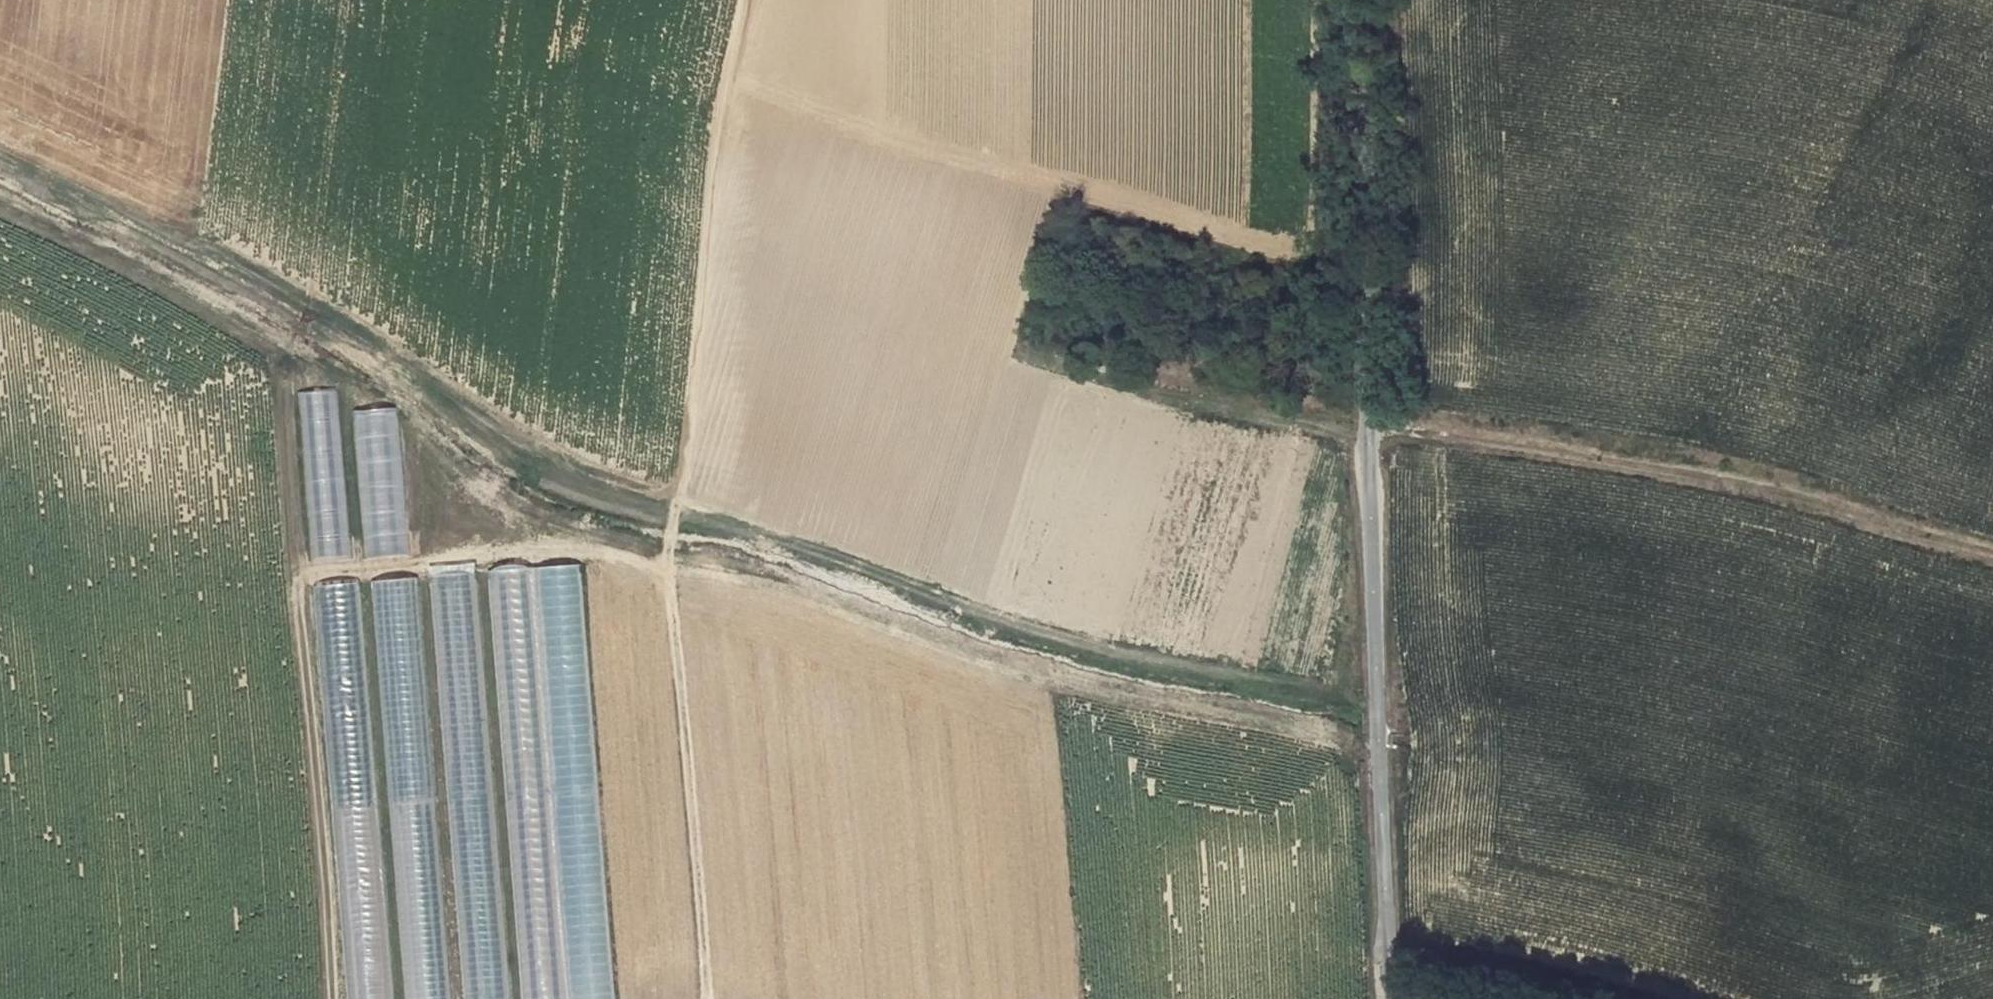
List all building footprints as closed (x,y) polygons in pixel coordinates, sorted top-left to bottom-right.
[(291,368),(335,998),(616,998),(572,543),(421,544),(415,396),(347,359),(291,368)]
